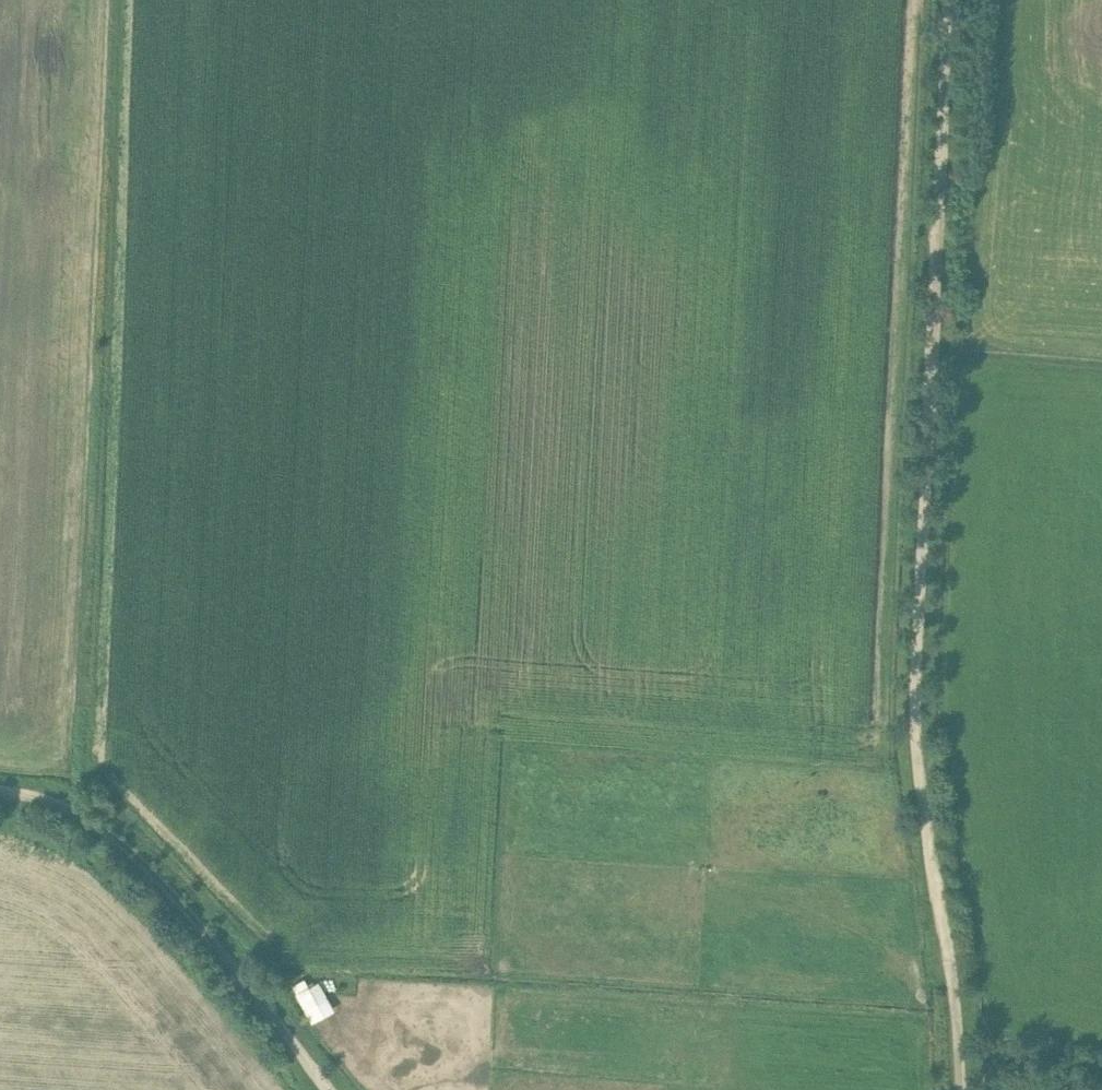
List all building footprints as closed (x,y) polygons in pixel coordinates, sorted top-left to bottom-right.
[(296,986),(315,1021),(338,1008),(319,974),(296,986)]
